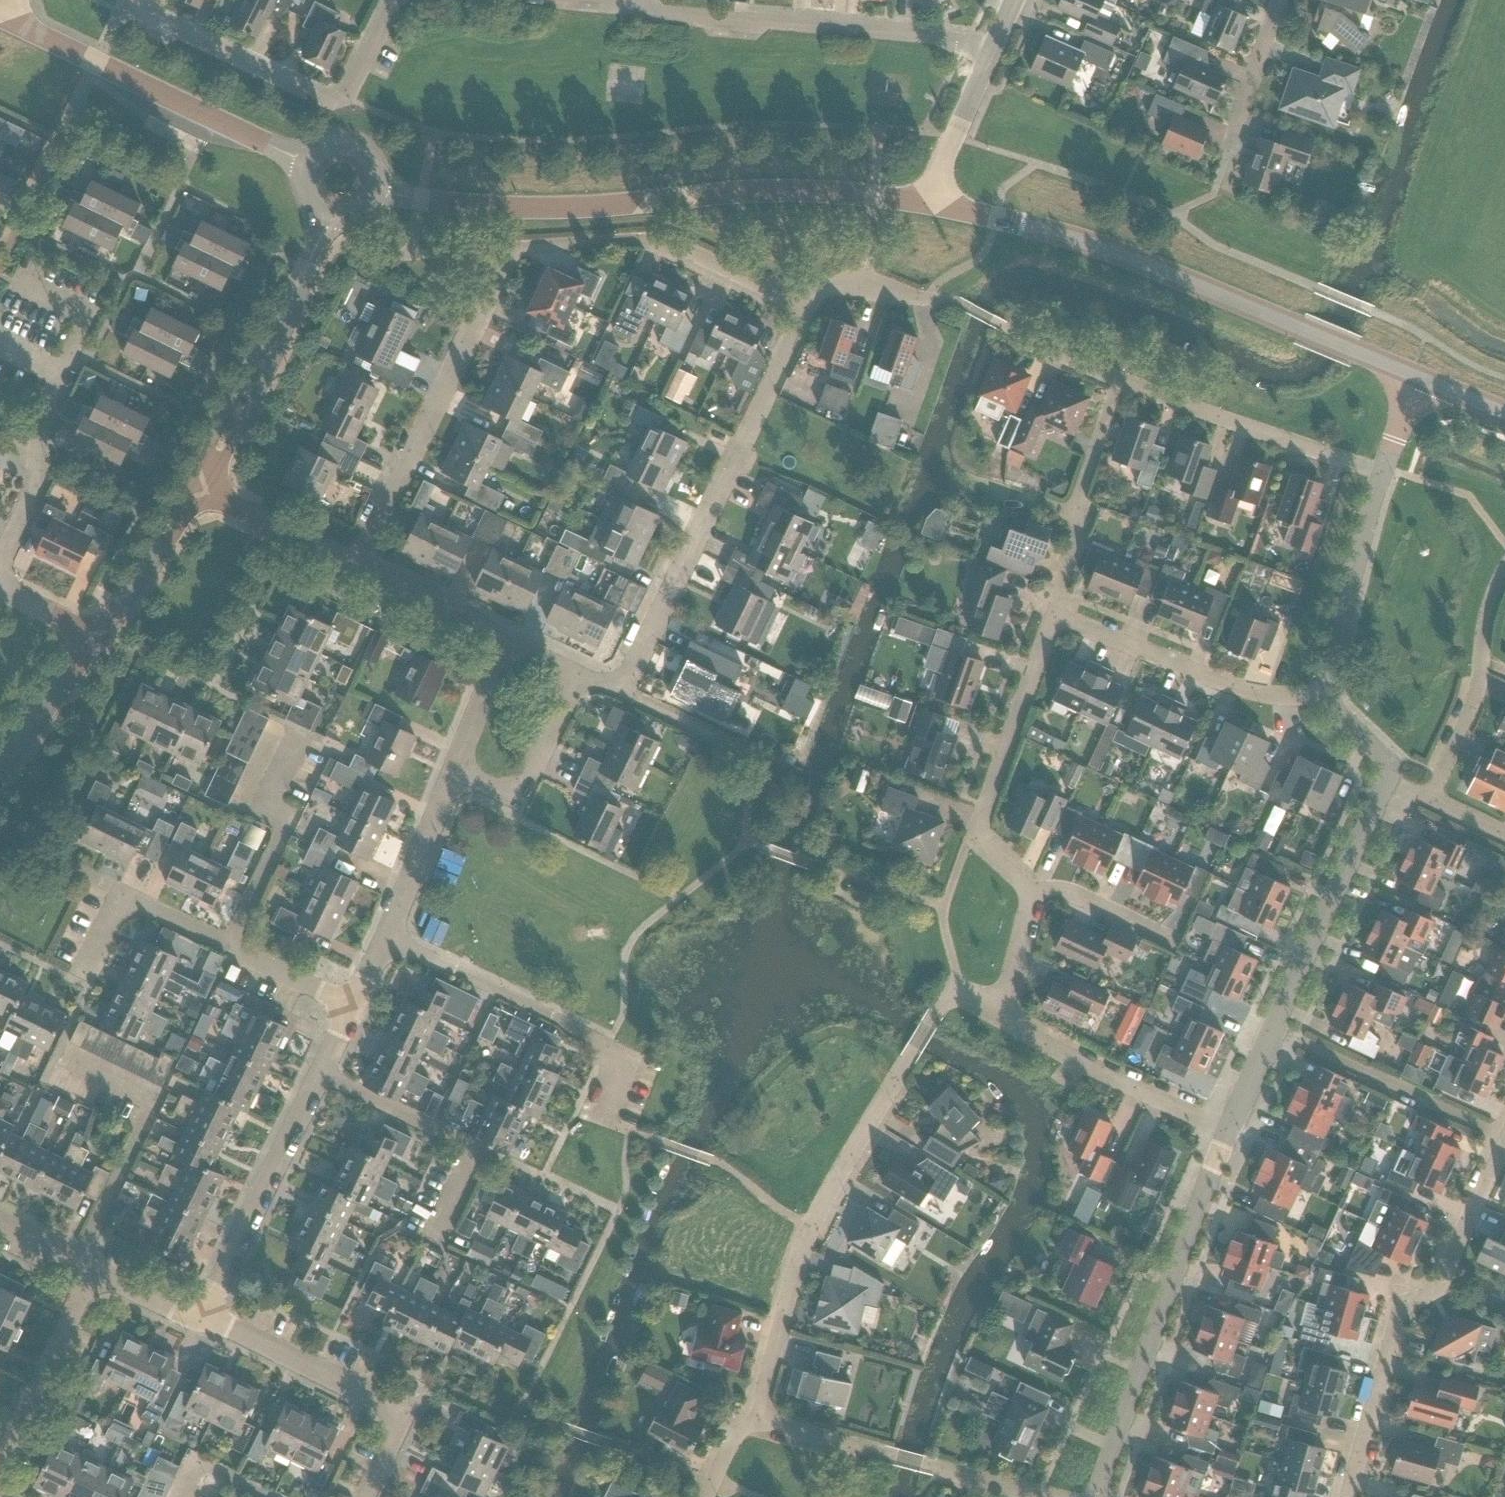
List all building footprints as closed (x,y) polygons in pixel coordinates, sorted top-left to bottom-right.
[(231,22),(258,36),(273,3),(288,10),(293,0),(242,0),(231,22)] [(1058,7),(1089,21),(1084,33),(1111,45),(1120,25),(1109,19),(1115,5),(1104,0),(1061,0),(1058,7)] [(1201,12),(1212,16),(1203,37),(1195,34),(1194,35),(1234,52),(1249,17),(1232,10),(1236,0),(1206,0),(1201,12)] [(1370,0),(1324,0),(1327,1),(1317,29),(1319,29),(1319,28),(1331,32),(1355,52),(1354,52),(1355,53),(1370,36),(1365,31),(1361,28),(1359,27),(1364,13),(1365,14),(1370,0)] [(338,12),(316,1),(315,1),(303,26),(316,32),(304,57),(327,68),(345,31),(331,25),(338,12)] [(1159,34),(1150,31),(1145,43),(1154,47),(1159,34)] [(1200,48),(1174,36),(1163,62),(1181,69),(1174,87),(1215,105),(1222,87),(1224,87),(1225,84),(1224,83),(1227,77),(1194,62),(1200,48)] [(1079,52),(1052,41),(1045,37),(1031,70),(1070,87),(1082,59),(1108,70),(1115,53),(1084,40),(1079,52)] [(1315,120),(1317,119),(1332,124),(1344,89),(1352,91),(1359,69),(1327,58),(1320,79),(1295,71),(1283,107),(1304,114),(1306,117),(1315,120)] [(1198,158),(1209,131),(1181,119),(1186,107),(1156,94),(1148,114),(1171,124),(1163,143),(1198,158)] [(0,138),(9,142),(17,126),(8,122),(0,138)] [(17,126),(9,142),(17,146),(25,130),(17,126)] [(1306,162),(1314,140),(1285,130),(1280,144),(1259,137),(1244,183),(1274,193),(1287,156),(1306,162)] [(5,210),(19,180),(5,173),(11,162),(2,157),(0,162),(0,207),(5,210)] [(81,204),(100,213),(105,216),(117,192),(93,180),(81,204)] [(56,192),(70,199),(74,192),(59,185),(56,192)] [(67,206),(70,199),(56,192),(52,199),(67,206)] [(105,216),(124,225),(129,228),(141,203),(117,192),(105,216)] [(100,213),(81,204),(76,201),(64,226),(88,237),(100,213)] [(112,249),(124,225),(105,216),(100,213),(88,237),(112,249)] [(191,244),(210,254),(215,256),(227,232),(203,220),(191,244)] [(135,230),(149,237),(153,230),(138,223),(135,230)] [(166,232),(180,239),(184,232),(169,225),(166,232)] [(146,244),(149,237),(135,230),(131,237),(146,244)] [(177,246),(180,239),(166,232),(162,239),(177,246)] [(215,256),(234,266),(239,268),(251,244),(227,232),(215,256)] [(210,254),(191,244),(186,241),(174,266),(198,278),(210,254)] [(222,289),(234,266),(215,256),(210,254),(198,278),(222,289)] [(245,270),(259,278),(263,270),(248,263),(245,270)] [(549,267),(538,289),(574,306),(581,293),(591,298),(601,278),(578,267),(573,278),(549,267)] [(256,285),(259,278),(245,270),(241,278),(256,285)] [(644,315),(656,321),(673,285),(652,275),(649,283),(634,276),(625,294),(629,296),(613,329),(633,338),(644,315)] [(673,285),(656,321),(668,326),(659,343),(680,353),(693,326),(682,320),(694,295),(673,285)] [(574,306),(538,289),(528,311),(552,323),(546,334),(569,345),(575,333),(564,328),(574,306)] [(370,323),(357,348),(378,359),(372,371),(407,389),(415,372),(393,362),(412,324),(411,323),(417,312),(394,301),(388,312),(369,302),(361,318),(370,323)] [(141,331),(160,341),(164,343),(176,319),(152,307),(141,331)] [(727,354),(744,319),(723,309),(711,334),(700,329),(689,352),(706,360),(716,349),(727,354)] [(115,319),(130,326),(133,319),(119,312),(115,319)] [(126,333),(130,326),(115,319),(112,326),(126,333)] [(164,343),(183,353),(189,356),(201,331),(176,319),(164,343)] [(765,329),(744,319),(727,354),(740,360),(732,378),(734,385),(751,393),(767,361),(753,354),(765,329)] [(858,327),(833,319),(819,357),(835,362),(831,373),(856,382),(864,358),(849,352),(858,327)] [(160,341),(141,331),(135,328),(123,353),(147,365),(160,341)] [(909,363),(918,338),(893,329),(880,367),(894,372),(890,383),(913,391),(921,367),(909,363)] [(183,353),(164,343),(160,341),(147,365),(172,377),(183,353)] [(194,358),(209,365),(212,357),(198,350),(194,358)] [(611,358),(600,352),(594,364),(605,370),(611,358)] [(495,379),(532,397),(539,381),(561,392),(570,372),(566,370),(541,358),(535,369),(506,355),(495,379)] [(205,372),(209,365),(194,358),(191,365),(205,372)] [(1029,377),(996,362),(981,395),(1007,406),(1001,419),(1007,422),(997,444),(1009,449),(1022,420),(1012,415),(1029,377)] [(697,378),(680,369),(666,397),(681,404),(685,394),(688,396),(697,378)] [(361,459),(369,443),(358,438),(379,394),(343,377),(321,422),(330,426),(323,440),(361,459)] [(521,420),(532,397),(495,379),(483,404),(511,417),(506,428),(537,443),(543,431),(521,420)] [(819,405),(844,414),(851,392),(826,384),(819,405)] [(1088,399),(1055,384),(1043,412),(1031,407),(1032,405),(1031,405),(1021,428),(1012,447),(1030,455),(1038,435),(1045,419),(1073,431),(1088,399)] [(90,418),(110,428),(114,430),(126,406),(102,394),(90,418)] [(65,406),(79,413),(83,406),(68,399),(65,406)] [(650,427),(639,450),(676,467),(688,442),(659,429),(664,418),(635,404),(629,417),(650,427)] [(76,420),(79,413),(65,406),(61,413),(76,420)] [(114,430),(133,440),(138,443),(150,418),(126,406),(114,430)] [(869,440),(893,449),(903,420),(879,412),(869,440)] [(110,428),(90,418),(85,415),(73,440),(97,452),(110,428)] [(1158,427),(1128,417),(1113,459),(1142,469),(1137,483),(1151,488),(1165,448),(1152,443),(1158,427)] [(531,456),(537,443),(506,428),(501,439),(465,421),(453,446),(490,464),(502,470),(513,447),(531,456)] [(121,464),(133,440),(114,430),(110,428),(97,452),(121,464)] [(1211,446),(1182,436),(1169,475),(1186,481),(1182,490),(1205,498),(1213,474),(1202,470),(1211,446)] [(144,445),(158,452),(162,445),(147,438),(144,445)] [(354,474),(361,459),(323,441),(316,455),(300,447),(283,481),(322,500),(337,466),(354,474)] [(155,459),(158,452),(144,445),(140,452),(155,459)] [(89,455),(70,446),(64,458),(83,467),(89,455)] [(481,483),(490,464),(453,446),(441,470),(471,484),(465,495),(497,511),(505,495),(481,483)] [(676,467),(639,450),(628,472),(610,464),(604,476),(630,488),(635,478),(664,491),(676,467)] [(1025,457),(1009,450),(1007,455),(1006,463),(1019,469),(1025,457)] [(1270,466),(1242,456),(1230,490),(1218,485),(1207,516),(1230,524),(1239,498),(1257,505),(1270,466)] [(1322,484),(1293,474),(1278,518),(1291,523),(1284,542),(1312,552),(1321,526),(1309,521),(1322,484)] [(611,495),(600,517),(649,541),(661,517),(625,499),(630,488),(604,476),(599,489),(611,495)] [(1069,481),(1061,478),(1054,481),(1051,490),(1064,495),(1069,481)] [(428,565),(446,526),(430,518),(435,507),(427,503),(436,485),(424,480),(412,505),(423,510),(404,550),(416,557),(415,559),(428,565)] [(762,533),(800,552),(820,512),(813,509),(807,520),(796,515),(804,499),(768,481),(758,502),(756,505),(757,505),(759,503),(773,510),(762,533)] [(87,499),(82,511),(90,515),(96,503),(87,499)] [(1187,526),(1196,530),(1205,504),(1196,501),(1187,526)] [(56,563),(73,527),(63,522),(67,513),(47,503),(36,526),(47,531),(36,553),(56,563)] [(1129,517),(1140,521),(1144,510),(1133,506),(1129,517)] [(484,540),(497,515),(486,509),(473,535),(484,540)] [(508,520),(497,515),(484,540),(495,545),(508,520)] [(945,539),(955,541),(957,534),(978,538),(981,522),(951,515),(945,539)] [(638,566),(649,541),(600,517),(589,540),(576,534),(570,546),(580,552),(581,552),(603,563),(609,552),(638,566)] [(921,533),(939,540),(945,526),(927,519),(921,533)] [(1051,530),(1028,522),(1024,533),(1011,529),(1003,550),(992,546),(986,562),(1030,577),(1035,563),(1043,559),(1049,542),(1047,541),(1051,530)] [(84,533),(73,527),(56,563),(76,573),(87,551),(98,556),(109,533),(89,524),(84,533)] [(472,539),(446,526),(428,565),(440,572),(442,569),(454,575),(472,539)] [(735,549),(728,565),(761,581),(767,570),(787,580),(800,552),(762,533),(751,557),(735,549)] [(1088,587),(1109,596),(1123,562),(1111,557),(1114,549),(1093,541),(1081,572),(1092,576),(1088,587)] [(545,569),(556,575),(568,549),(557,544),(545,569)] [(1154,555),(1164,558),(1167,548),(1158,545),(1154,555)] [(1165,557),(1174,560),(1178,548),(1171,545),(1170,545),(1165,557)] [(559,629),(572,636),(591,596),(574,588),(579,577),(571,573),(580,552),(570,546),(568,549),(556,575),(567,580),(548,620),(560,627),(559,629)] [(487,594),(500,600),(519,561),(493,549),(476,585),(488,592),(487,594)] [(1211,549),(1207,561),(1218,566),(1223,554),(1211,549)] [(1123,562),(1109,596),(1131,604),(1135,593),(1147,598),(1159,567),(1138,559),(1135,567),(1123,562)] [(1007,570),(978,560),(964,599),(977,603),(969,628),(997,638),(1011,600),(997,595),(1007,570)] [(519,561),(500,600),(512,607),(514,604),(526,610),(544,574),(519,561)] [(1157,615),(1179,624),(1192,590),(1181,585),(1186,572),(1164,564),(1150,599),(1162,604),(1157,615)] [(1305,577),(1309,567),(1302,564),(1296,567),(1294,573),(1305,577)] [(755,594),(761,581),(728,565),(721,579),(735,586),(717,625),(751,641),(770,601),(755,594)] [(591,596),(572,636),(584,642),(586,639),(598,645),(618,605),(636,614),(648,589),(630,580),(624,591),(611,585),(603,602),(591,596)] [(1192,590),(1179,624),(1200,632),(1204,621),(1216,626),(1228,595),(1207,587),(1204,594),(1192,590)] [(838,596),(833,608),(847,615),(848,615),(853,603),(838,596)] [(333,628),(331,626),(290,607),(277,632),(321,654),(333,628)] [(338,612),(331,626),(333,628),(341,632),(337,640),(351,647),(362,624),(338,612)] [(1266,624),(1242,614),(1228,648),(1253,658),(1257,647),(1269,651),(1280,624),(1268,619),(1266,624)] [(934,646),(926,667),(945,674),(937,696),(968,707),(983,662),(962,655),(968,639),(940,629),(934,646)] [(376,663),(389,636),(377,631),(364,657),(376,663)] [(265,658),(308,679),(321,654),(277,632),(265,658)] [(688,659),(671,695),(701,710),(723,721),(724,719),(717,716),(730,688),(737,692),(738,691),(732,688),(744,666),(691,640),(684,656),(688,659)] [(437,688),(447,667),(416,652),(416,653),(405,647),(401,655),(412,661),(397,693),(429,709),(439,689),(437,688)] [(293,704),(296,704),(308,679),(265,658),(253,684),(293,704)] [(1054,699),(1081,712),(1102,667),(1089,661),(1085,670),(1071,663),(1054,699)] [(346,685),(353,669),(343,665),(336,680),(346,685)] [(1102,667),(1081,712),(1107,724),(1124,688),(1110,681),(1114,673),(1102,667)] [(811,685),(795,678),(783,705),(782,705),(782,706),(784,708),(785,707),(804,717),(807,718),(808,717),(807,717),(814,701),(805,697),(811,685)] [(148,740),(169,697),(143,685),(124,725),(116,721),(104,745),(99,756),(116,764),(131,732),(148,740)] [(1126,733),(1153,746),(1174,701),(1162,695),(1158,704),(1143,697),(1127,732),(1119,728),(1113,741),(1121,745),(1126,733)] [(174,752),(194,709),(169,697),(148,740),(174,752)] [(913,703),(895,697),(888,717),(906,723),(913,703)] [(303,708),(296,704),(293,704),(286,718),(310,730),(321,707),(307,700),(303,708)] [(1174,701),(1153,746),(1180,758),(1197,722),(1182,715),(1187,707),(1174,701)] [(350,767),(373,778),(379,765),(397,774),(416,736),(398,728),(403,716),(376,703),(367,721),(382,728),(366,759),(356,754),(350,767)] [(612,748),(649,766),(660,743),(640,733),(645,721),(614,706),(605,725),(620,732),(612,748)] [(946,717),(918,707),(910,731),(919,734),(906,769),(939,780),(948,753),(951,754),(957,738),(941,732),(946,717)] [(247,708),(242,719),(264,730),(269,719),(247,708)] [(220,721),(194,709),(174,752),(200,765),(220,721)] [(264,730),(242,719),(237,730),(259,741),(264,730)] [(1220,762),(1231,767),(1248,732),(1226,722),(1225,723),(1226,723),(1217,742),(1206,737),(1195,760),(1217,770),(1220,762)] [(671,729),(661,725),(657,732),(667,737),(671,729)] [(1060,752),(1065,742),(1031,726),(1026,735),(1060,752)] [(259,741),(237,730),(232,740),(254,751),(259,741)] [(1248,732),(1231,767),(1242,772),(1239,780),(1260,790),(1271,767),(1259,762),(1268,743),(1269,744),(1270,742),(1248,732)] [(688,748),(696,752),(700,742),(692,738),(688,748)] [(232,740),(227,751),(249,762),(254,751),(232,740)] [(589,757),(580,776),(612,791),(617,780),(637,790),(649,766),(612,748),(604,764),(589,757)] [(227,751),(221,762),(244,773),(249,762),(227,751)] [(1484,761),(1470,792),(1504,809),(1504,755),(1497,752),(1491,765),(1484,761)] [(1101,759),(1090,754),(1086,763),(1097,768),(1101,759)] [(1293,796),(1304,801),(1320,766),(1298,756),(1298,757),(1299,757),(1290,776),(1279,771),(1268,794),(1289,804),(1293,796)] [(367,789),(373,778),(350,767),(338,761),(331,758),(323,774),(330,778),(361,793),(350,815),(383,831),(396,803),(367,789)] [(150,776),(154,766),(139,759),(134,769),(150,776)] [(1116,765),(1104,760),(1099,772),(1110,777),(1116,765)] [(1085,767),(1073,761),(1068,773),(1072,775),(1067,785),(1075,789),(1085,767)] [(221,762),(216,773),(238,784),(244,773),(221,762)] [(1320,766),(1304,801),(1315,806),(1311,814),(1332,824),(1343,801),(1332,796),(1341,777),(1342,777),(1342,776),(1320,766)] [(870,773),(856,768),(850,786),(863,791),(870,773)] [(192,781),(177,773),(172,783),(188,790),(192,781)] [(216,773),(211,784),(233,795),(238,784),(216,773)] [(612,791),(580,776),(574,789),(593,798),(575,834),(604,848),(622,810),(615,806),(621,795),(612,791)] [(105,852),(122,816),(103,807),(113,788),(96,780),(84,806),(95,811),(81,840),(105,852)] [(233,795),(211,784),(210,784),(205,795),(228,806),(233,795)] [(919,798),(889,787),(881,810),(903,818),(893,846),(916,855),(915,857),(932,863),(938,846),(936,845),(944,822),(914,811),(919,798)] [(1042,798),(1025,790),(1008,826),(1033,838),(1043,817),(1054,822),(1065,799),(1046,790),(1042,798)] [(1084,866),(1102,826),(1081,816),(1083,813),(1068,806),(1056,831),(1071,838),(1064,852),(1074,857),(1072,860),(1084,866)] [(311,845),(335,856),(341,844),(369,858),(383,831),(350,815),(340,837),(320,827),(311,845)] [(147,828),(122,816),(105,852),(129,864),(147,828)] [(157,862),(175,826),(159,818),(153,830),(157,832),(145,856),(157,862)] [(190,894),(206,857),(189,849),(198,830),(182,822),(169,848),(180,853),(166,882),(190,894)] [(1246,827),(1235,822),(1230,833),(1241,838),(1246,827)] [(1128,864),(1139,840),(1124,833),(1123,836),(1102,826),(1084,866),(1095,871),(1097,867),(1107,872),(1113,857),(1128,864)] [(1274,836),(1261,830),(1254,844),(1267,850),(1274,836)] [(1216,843),(1222,846),(1228,834),(1221,831),(1216,843)] [(1229,835),(1224,847),(1229,849),(1239,845),(1241,840),(1229,835)] [(1411,848),(1406,858),(1440,874),(1445,864),(1458,870),(1467,849),(1446,839),(1441,850),(1417,838),(1412,849),(1411,848)] [(1154,846),(1139,840),(1128,864),(1142,871),(1135,885),(1145,890),(1143,893),(1155,899),(1173,859),(1152,849),(1154,846)] [(227,867),(206,857),(190,894),(214,906),(229,876),(239,882),(255,849),(239,841),(227,867)] [(312,894),(345,910),(358,882),(329,868),(335,856),(311,845),(303,862),(323,872),(312,894)] [(606,858),(613,862),(616,854),(613,852),(605,849),(606,858)] [(1317,855),(1305,850),(1299,863),(1312,869),(1317,855)] [(1254,853),(1237,887),(1282,908),(1291,887),(1278,881),(1285,868),(1254,853)] [(1440,874),(1406,858),(1401,868),(1402,869),(1398,879),(1422,890),(1417,901),(1438,911),(1447,894),(1435,884),(1440,874)] [(1194,869),(1173,859),(1155,899),(1166,904),(1168,900),(1178,905),(1184,891),(1199,897),(1201,894),(1207,896),(1214,880),(1208,878),(1210,873),(1196,866),(1194,869)] [(1494,874),(1504,879),(1504,860),(1502,859),(1494,874)] [(1491,882),(1480,877),(1474,890),(1485,895),(1491,882)] [(1282,908),(1237,887),(1228,907),(1222,905),(1216,917),(1258,936),(1264,924),(1272,928),(1282,908)] [(331,937),(345,910),(312,894),(301,916),(281,906),(273,923),(297,935),(302,923),(331,937)] [(1377,921),(1372,931),(1406,946),(1419,952),(1424,955),(1431,941),(1427,938),(1435,922),(1405,908),(1400,919),(1383,911),(1378,921),(1377,921)] [(1105,940),(1069,922),(1057,948),(1097,967),(1105,950),(1127,960),(1137,939),(1111,927),(1105,940)] [(1215,965),(1248,980),(1257,960),(1239,951),(1246,936),(1217,922),(1209,938),(1213,940),(1203,960),(1215,965)] [(1466,935),(1453,929),(1448,940),(1461,946),(1466,935)] [(1369,941),(1364,951),(1388,963),(1383,973),(1404,984),(1413,966),(1419,952),(1406,946),(1372,931),(1367,941),(1369,941)] [(142,940),(132,961),(184,986),(183,987),(206,998),(216,976),(205,971),(199,983),(171,970),(178,957),(142,940)] [(1153,946),(1142,941),(1139,948),(1149,953),(1153,946)] [(1504,993),(1504,951),(1499,948),(1488,972),(1478,980),(1504,993)] [(184,986),(132,961),(122,982),(157,999),(163,987),(179,995),(183,987),(184,986)] [(235,981),(241,968),(232,964),(226,976),(235,981)] [(1238,1001),(1248,980),(1215,965),(1209,977),(1191,968),(1180,991),(1206,1003),(1213,989),(1238,1001)] [(24,994),(29,983),(8,972),(0,988),(0,1012),(11,1017),(23,993),(24,994)] [(420,1000),(442,1010),(468,1023),(479,999),(437,979),(432,989),(423,984),(419,993),(422,995),(420,1000)] [(1503,1030),(1504,1026),(1504,993),(1478,980),(1473,992),(1476,996),(1468,1014),(1503,1030)] [(236,1003),(241,991),(220,981),(215,992),(236,1003)] [(157,999),(122,982),(112,1002),(164,1028),(168,1019),(151,1011),(157,999)] [(1079,993),(1054,982),(1045,1000),(1046,1000),(1043,1007),(1081,1025),(1089,1008),(1100,1014),(1109,994),(1084,982),(1079,993)] [(1338,1003),(1372,1019),(1391,1028),(1397,1013),(1400,1014),(1408,997),(1377,983),(1371,994),(1349,983),(1344,994),(1343,993),(1338,1003)] [(1439,1001),(1450,1006),(1457,992),(1457,991),(1446,985),(1439,1001)] [(1439,993),(1431,989),(1426,999),(1434,1003),(1439,993)] [(44,1004),(24,994),(23,993),(11,1017),(5,1029),(18,1035),(10,1051),(4,1062),(13,1066),(19,1056),(18,1055),(44,1004)] [(1137,1004),(1118,995),(1115,1000),(1134,1009),(1126,1027),(1136,1032),(1147,1009),(1137,1004)] [(1181,1037),(1214,1053),(1224,1032),(1198,1021),(1204,1008),(1178,996),(1172,1009),(1179,1012),(1176,1020),(1187,1025),(1181,1037)] [(397,1017),(449,1041),(450,1038),(433,1030),(442,1010),(420,1000),(417,1007),(404,1001),(397,1017)] [(164,1028),(112,1002),(101,1024),(137,1041),(143,1028),(159,1036),(164,1028)] [(186,1013),(196,1018),(201,1008),(191,1003),(186,1013)] [(1368,1029),(1372,1019),(1338,1003),(1334,1013),(1335,1014),(1330,1024),(1354,1035),(1349,1046),(1374,1058),(1380,1046),(1376,1044),(1379,1039),(1368,1029)] [(65,1014),(44,1004),(18,1055),(19,1056),(27,1060),(35,1043),(48,1049),(65,1014)] [(205,1012),(215,1017),(219,1009),(209,1004),(205,1012)] [(230,1015),(226,1024),(278,1049),(288,1028),(253,1010),(246,1023),(230,1015)] [(495,1025),(499,1016),(491,1012),(487,1021),(495,1025)] [(442,1054),(449,1041),(397,1017),(386,1039),(421,1056),(425,1046),(442,1054)] [(514,1017),(505,1036),(522,1045),(517,1057),(525,1060),(547,1071),(553,1058),(556,1060),(560,1051),(552,1047),(556,1037),(514,1017)] [(81,1047),(92,1026),(81,1021),(71,1042),(81,1047)] [(210,1027),(200,1021),(195,1032),(205,1037),(210,1027)] [(238,1040),(232,1052),(268,1069),(278,1049),(226,1024),(221,1032),(238,1040)] [(1462,1061),(1495,1076),(1504,1056),(1480,1045),(1485,1034),(1463,1024),(1455,1041),(1466,1050),(1462,1061)] [(92,1053),(103,1031),(92,1026),(81,1047),(92,1053)] [(114,1037),(103,1031),(92,1053),(104,1058),(114,1037)] [(173,1031),(167,1046),(181,1051),(187,1037),(173,1031)] [(205,1041),(194,1036),(188,1047),(200,1052),(205,1041)] [(115,1064),(125,1042),(114,1037),(104,1058),(115,1064)] [(1204,1073),(1214,1053),(1181,1037),(1175,1050),(1164,1044),(1155,1064),(1166,1069),(1172,1058),(1204,1073)] [(414,1070),(421,1056),(386,1039),(375,1062),(427,1087),(431,1079),(414,1070)] [(1131,1050),(1143,1056),(1148,1045),(1136,1039),(1131,1050)] [(126,1069),(137,1048),(125,1042),(115,1064),(126,1069)] [(1432,1047),(1419,1042),(1410,1062),(1423,1067),(1432,1047)] [(1114,1053),(1123,1058),(1128,1047),(1120,1043),(1114,1053)] [(137,1075),(148,1053),(137,1048),(126,1069),(137,1075)] [(163,1052),(159,1059),(172,1065),(175,1058),(163,1052)] [(210,1056),(206,1065),(258,1090),(268,1069),(232,1052),(226,1064),(210,1056)] [(159,1059),(148,1053),(137,1075),(149,1080),(159,1059)] [(162,1087),(172,1065),(159,1059),(149,1080),(162,1087)] [(501,1064),(497,1073),(549,1098),(559,1077),(547,1071),(525,1060),(519,1072),(501,1064)] [(1485,1097),(1495,1076),(1462,1061),(1457,1071),(1443,1069),(1434,1086),(1456,1096),(1461,1085),(1485,1097)] [(423,1096),(427,1087),(375,1062),(364,1085),(399,1102),(405,1088),(423,1096)] [(219,1082),(213,1093),(213,1094),(240,1107),(240,1108),(247,1111),(258,1090),(206,1065),(201,1073),(219,1082)] [(1299,1086),(1293,1098),(1333,1116),(1344,1121),(1345,1119),(1346,1120),(1355,1101),(1340,1094),(1347,1079),(1323,1067),(1316,1082),(1307,1078),(1302,1088),(1299,1086)] [(497,1073),(493,1082),(510,1090),(505,1102),(529,1114),(539,1119),(549,1098),(497,1073)] [(962,1101),(949,1088),(928,1107),(941,1121),(941,1129),(936,1127),(924,1147),(954,1165),(962,1153),(960,1152),(976,1137),(981,1143),(982,1142),(970,1129),(980,1120),(967,1106),(968,1103),(962,1101)] [(183,1094),(178,1103),(230,1128),(240,1108),(240,1107),(213,1094),(213,1093),(205,1089),(199,1102),(183,1094)] [(10,1134),(14,1125),(2,1119),(10,1103),(13,1095),(4,1091),(1,1099),(0,1101),(0,1154),(10,1133),(10,1134)] [(36,1109),(45,1113),(51,1102),(42,1097),(36,1109)] [(76,1104),(60,1097),(54,1109),(70,1117),(76,1104)] [(472,1101),(467,1110),(519,1135),(529,1114),(505,1102),(495,1097),(489,1109),(472,1101)] [(1323,1137),(1333,1116),(1293,1098),(1288,1109),(1292,1111),(1287,1120),(1296,1125),(1289,1138),(1321,1154),(1328,1139),(1323,1137)] [(445,1108),(453,1112),(457,1102),(450,1099),(445,1108)] [(190,1119),(185,1131),(220,1149),(230,1128),(178,1103),(174,1112),(190,1119)] [(467,1110),(463,1119),(480,1127),(474,1140),(509,1157),(519,1135),(467,1110)] [(1099,1153),(1112,1124),(1086,1112),(1069,1149),(1086,1157),(1080,1171),(1101,1181),(1111,1159),(1099,1153)] [(1424,1133),(1415,1154),(1451,1171),(1461,1149),(1447,1143),(1453,1131),(1417,1115),(1411,1127),(1424,1133)] [(14,1178),(39,1126),(30,1122),(22,1139),(10,1134),(10,1133),(0,1154),(0,1172),(14,1178)] [(364,1153),(386,1164),(392,1152),(402,1157),(412,1138),(384,1124),(380,1134),(371,1130),(366,1139),(370,1141),(364,1153)] [(14,1178),(34,1188),(52,1153),(40,1147),(48,1130),(39,1126),(14,1178)] [(163,1135),(158,1144),(175,1152),(174,1153),(190,1160),(210,1170),(210,1169),(220,1149),(185,1131),(179,1143),(163,1135)] [(34,1188),(55,1198),(80,1146),(85,1136),(77,1132),(64,1158),(52,1153),(34,1188)] [(1300,1187),(1311,1193),(1313,1189),(1317,1190),(1323,1178),(1319,1176),(1326,1162),(1319,1158),(1321,1154),(1289,1138),(1282,1153),(1273,1149),(1269,1159),(1265,1157),(1260,1169),(1300,1187)] [(1175,1153),(1149,1141),(1135,1172),(1119,1165),(1105,1196),(1129,1207),(1141,1182),(1159,1190),(1175,1153)] [(80,1146),(55,1198),(76,1209),(84,1192),(97,1198),(110,1171),(96,1165),(93,1173),(81,1167),(89,1150),(80,1146)] [(352,1147),(342,1168),(394,1193),(408,1200),(412,1192),(398,1185),(398,1184),(381,1176),(386,1164),(364,1153),(352,1147)] [(1451,1171),(1415,1154),(1404,1149),(1394,1170),(1392,1169),(1386,1181),(1409,1192),(1415,1180),(1441,1192),(1451,1171)] [(920,1170),(899,1157),(883,1183),(919,1205),(927,1192),(944,1202),(959,1177),(927,1158),(920,1170)] [(190,1160),(184,1172),(167,1163),(163,1172),(215,1197),(225,1176),(210,1169),(210,1170),(190,1160)] [(963,1171),(974,1178),(979,1170),(968,1163),(963,1171)] [(1340,1174),(1351,1179),(1355,1171),(1344,1166),(1340,1174)] [(332,1189),(366,1206),(372,1194),(389,1202),(394,1193),(342,1168),(332,1189)] [(1290,1208),(1300,1187),(1260,1169),(1255,1180),(1258,1182),(1254,1192),(1262,1196),(1255,1211),(1284,1224),(1291,1209),(1290,1208)] [(215,1197),(163,1172),(158,1181),(175,1189),(169,1201),(205,1218),(215,1197)] [(488,1217),(480,1234),(489,1238),(497,1221),(509,1226),(525,1192),(504,1181),(488,1216),(488,1217)] [(322,1184),(312,1206),(346,1222),(352,1210),(369,1218),(373,1209),(366,1206),(332,1189),(322,1184)] [(970,1188),(962,1184),(958,1192),(965,1197),(970,1188)] [(1381,1226),(1418,1243),(1428,1222),(1401,1210),(1406,1198),(1383,1187),(1378,1199),(1391,1206),(1381,1226)] [(121,1192),(117,1201),(125,1206),(130,1208),(134,1199),(121,1192)] [(525,1192),(509,1226),(521,1232),(513,1249),(522,1254),(530,1236),(546,1201),(525,1192)] [(1110,1203),(1102,1199),(1098,1208),(1106,1211),(1110,1203)] [(117,1201),(110,1216),(118,1221),(125,1206),(117,1201)] [(205,1218),(169,1201),(163,1213),(147,1205),(143,1213),(194,1239),(205,1218)] [(403,1201),(398,1211),(406,1215),(411,1205),(403,1201)] [(530,1236),(522,1254),(531,1258),(539,1240),(551,1246),(561,1224),(562,1224),(568,1211),(546,1201),(530,1236)] [(1073,1218),(1087,1225),(1093,1212),(1079,1205),(1073,1218)] [(312,1206),(302,1226),(354,1251),(358,1242),(340,1234),(346,1222),(312,1206)] [(868,1208),(848,1241),(881,1261),(882,1259),(891,1265),(904,1243),(908,1245),(920,1225),(894,1209),(887,1220),(868,1208)] [(194,1239),(143,1213),(138,1222),(155,1230),(149,1243),(184,1260),(194,1239)] [(466,1218),(458,1233),(470,1239),(478,1224),(466,1218)] [(1227,1252),(1269,1266),(1280,1270),(1285,1257),(1283,1253),(1275,1250),(1277,1244),(1274,1243),(1279,1227),(1254,1218),(1248,1234),(1239,1231),(1235,1241),(1232,1240),(1227,1252)] [(1408,1265),(1418,1243),(1381,1226),(1381,1227),(1368,1221),(1359,1241),(1346,1268),(1371,1275),(1381,1252),(1408,1265)] [(1327,1229),(1313,1223),(1308,1233),(1322,1239),(1327,1229)] [(561,1224),(551,1246),(562,1252),(558,1262),(577,1271),(579,1268),(590,1244),(580,1239),(584,1230),(575,1226),(574,1229),(562,1224),(561,1224)] [(1119,1240),(1124,1240),(1128,1235),(1128,1229),(1123,1225),(1118,1225),(1114,1230),(1114,1236),(1119,1240)] [(302,1226),(291,1248),(304,1254),(304,1253),(326,1264),(332,1252),(349,1260),(354,1251),(302,1226)] [(1093,1239),(1069,1228),(1058,1252),(1078,1262),(1065,1290),(1095,1304),(1105,1282),(1107,1282),(1114,1267),(1086,1254),(1093,1239)] [(938,1235),(928,1229),(922,1240),(933,1245),(938,1235)] [(1500,1242),(1488,1236),(1477,1260),(1504,1273),(1504,1231),(1500,1242)] [(474,1241),(467,1256),(489,1266),(497,1251),(474,1241)] [(1334,1255),(1322,1249),(1317,1259),(1329,1265),(1334,1255)] [(421,1269),(433,1276),(443,1258),(431,1251),(421,1269)] [(1261,1288),(1269,1266),(1227,1252),(1223,1264),(1227,1265),(1223,1275),(1233,1278),(1227,1294),(1253,1303),(1258,1287),(1261,1288)] [(295,1264),(290,1273),(299,1277),(294,1287),(322,1300),(331,1280),(321,1275),(326,1264),(304,1253),(304,1254),(298,1266),(295,1264)] [(379,1253),(376,1260),(386,1265),(389,1258),(379,1253)] [(376,1263),(362,1292),(372,1296),(367,1305),(376,1309),(378,1306),(390,1312),(401,1290),(389,1284),(395,1272),(376,1263)] [(1309,1268),(1298,1264),(1294,1275),(1305,1279),(1309,1268)] [(506,1265),(503,1272),(511,1276),(515,1269),(506,1265)] [(885,1284),(854,1266),(849,1284),(828,1279),(818,1321),(856,1331),(863,1304),(879,1308),(885,1284)] [(1317,1305),(1324,1307),(1363,1317),(1370,1295),(1341,1287),(1345,1274),(1320,1267),(1317,1280),(1323,1282),(1317,1305)] [(511,1276),(511,1277),(521,1282),(525,1274),(515,1269),(511,1276)] [(22,1326),(33,1303),(21,1297),(26,1286),(0,1273),(0,1316),(22,1326)] [(496,1275),(492,1283),(505,1290),(509,1282),(496,1275)] [(390,1312),(384,1324),(405,1334),(430,1283),(422,1278),(413,1296),(401,1290),(390,1312)] [(552,1281),(547,1293),(563,1300),(568,1289),(552,1281)] [(430,1283),(405,1334),(426,1345),(443,1310),(431,1304),(439,1287),(430,1283)] [(470,1283),(464,1295),(472,1298),(477,1287),(470,1283)] [(492,1283),(485,1297),(489,1299),(498,1303),(505,1290),(492,1283)] [(994,1309),(1024,1322),(1032,1304),(1003,1290),(994,1309)] [(689,1295),(674,1291),(670,1305),(685,1309),(689,1295)] [(531,1292),(527,1300),(539,1306),(543,1297),(531,1292)] [(443,1310),(426,1345),(447,1355),(452,1345),(468,1310),(472,1303),(463,1299),(455,1316),(443,1310)] [(468,1310),(452,1345),(472,1355),(498,1303),(489,1299),(480,1316),(468,1310)] [(1274,1310),(1286,1315),(1290,1305),(1278,1300),(1274,1310)] [(498,1303),(472,1355),(494,1365),(500,1353),(499,1353),(510,1330),(498,1325),(506,1307),(498,1303)] [(1208,1306),(1201,1327),(1238,1340),(1245,1319),(1258,1323),(1263,1311),(1239,1303),(1235,1315),(1208,1306)] [(743,1312),(714,1305),(708,1329),(699,1327),(691,1358),(707,1362),(706,1367),(721,1371),(722,1366),(738,1370),(747,1339),(736,1336),(743,1312)] [(1363,1317),(1324,1307),(1318,1329),(1304,1325),(1300,1338),(1325,1345),(1328,1332),(1357,1340),(1363,1317)] [(1072,1325),(1038,1308),(1024,1337),(1034,1342),(1025,1362),(1029,1364),(1028,1367),(1037,1371),(1038,1369),(1061,1379),(1074,1352),(1062,1346),(1072,1325)] [(0,1316),(0,1345),(10,1350),(22,1326),(0,1316)] [(1482,1324),(1458,1317),(1457,1321),(1442,1329),(1439,1327),(1432,1352),(1456,1358),(1455,1361),(1473,1366),(1478,1349),(1490,1353),(1496,1329),(1482,1324)] [(1294,1332),(1289,1324),(1281,1329),(1286,1337),(1294,1332)] [(510,1330),(499,1353),(500,1353),(512,1359),(510,1362),(519,1366),(523,1358),(533,1362),(546,1335),(527,1326),(522,1336),(510,1330)] [(1238,1340),(1201,1327),(1193,1349),(1219,1358),(1215,1370),(1239,1378),(1243,1366),(1247,1358),(1233,1353),(1238,1340)] [(105,1377),(128,1388),(149,1345),(123,1333),(108,1364),(97,1358),(84,1385),(99,1392),(105,1377)] [(1283,1357),(1288,1340),(1279,1338),(1274,1355),(1283,1357)] [(149,1345),(128,1388),(151,1400),(144,1414),(158,1421),(171,1394),(160,1389),(175,1358),(149,1345)] [(921,1350),(910,1347),(907,1357),(917,1360),(921,1350)] [(1309,1372),(1306,1384),(1341,1394),(1348,1372),(1336,1369),(1340,1357),(1304,1347),(1298,1369),(1309,1372)] [(842,1357),(817,1351),(813,1365),(817,1366),(815,1373),(794,1368),(787,1392),(845,1408),(852,1383),(832,1378),(834,1371),(838,1372),(842,1357)] [(964,1369),(975,1374),(981,1361),(970,1356),(964,1369)] [(669,1375),(648,1364),(639,1380),(661,1391),(669,1375)] [(212,1421),(233,1377),(207,1365),(192,1396),(181,1390),(168,1417),(183,1424),(189,1410),(212,1421)] [(1247,1384),(1260,1388),(1263,1380),(1250,1376),(1247,1384)] [(259,1390),(233,1377),(212,1421),(235,1432),(228,1446),(242,1453),(255,1426),(244,1421),(259,1390)] [(1174,1403),(1211,1416),(1216,1403),(1229,1408),(1232,1399),(1236,1400),(1240,1388),(1212,1379),(1208,1390),(1182,1381),(1174,1403)] [(1048,1408),(1045,1407),(1051,1396),(1021,1382),(1012,1400),(993,1391),(982,1413),(1003,1423),(993,1446),(1023,1460),(1048,1408)] [(1477,1389),(1452,1382),(1449,1393),(1418,1385),(1410,1414),(1451,1425),(1458,1403),(1472,1407),(1477,1389)] [(691,1420),(704,1396),(679,1383),(666,1407),(662,1405),(648,1432),(690,1453),(693,1446),(694,1447),(696,1443),(695,1442),(703,1426),(691,1420)] [(1335,1416),(1341,1394),(1306,1384),(1302,1396),(1294,1394),(1288,1416),(1320,1425),(1323,1413),(1335,1416)] [(69,1408),(82,1414),(87,1405),(74,1399),(69,1408)] [(1260,1400),(1257,1411),(1270,1414),(1273,1403),(1260,1400)] [(292,1459),(313,1416),(287,1403),(272,1435),(261,1429),(248,1455),(262,1462),(266,1455),(274,1459),(277,1452),(292,1459)] [(1204,1437),(1211,1416),(1174,1403),(1167,1425),(1193,1434),(1189,1445),(1213,1454),(1217,1442),(1204,1437)] [(471,1432),(461,1454),(499,1472),(510,1447),(486,1436),(491,1425),(461,1411),(454,1423),(471,1432)] [(85,1420),(71,1413),(66,1423),(80,1430),(85,1420)] [(338,1429),(313,1416),(292,1459),(306,1466),(302,1474),(311,1478),(308,1485),(323,1492),(334,1465),(323,1460),(338,1429)] [(1266,1426),(1279,1429),(1282,1420),(1269,1416),(1266,1426)] [(113,1419),(109,1427),(124,1433),(133,1438),(134,1435),(117,1426),(119,1422),(113,1419)] [(1284,1461),(1320,1471),(1326,1449),(1314,1446),(1318,1434),(1289,1426),(1285,1438),(1290,1439),(1284,1461)] [(124,1433),(109,1427),(105,1437),(119,1444),(124,1433)] [(148,1430),(142,1443),(143,1443),(150,1446),(156,1434),(148,1430)] [(142,1443),(133,1438),(124,1433),(119,1444),(138,1453),(143,1443),(142,1443)] [(82,1455),(65,1446),(68,1440),(59,1436),(56,1442),(35,1486),(59,1496),(62,1496),(82,1455)] [(1434,1450),(1402,1440),(1393,1472),(1430,1483),(1435,1467),(1445,1469),(1447,1462),(1459,1466),(1465,1444),(1438,1436),(1434,1450)] [(82,1455),(62,1496),(93,1496),(107,1467),(91,1459),(94,1453),(85,1448),(82,1455)] [(1241,1455),(1220,1448),(1216,1461),(1237,1468),(1241,1455)] [(1497,1456),(1488,1453),(1484,1463),(1494,1466),(1497,1456)] [(427,1480),(463,1496),(466,1496),(470,1488),(487,1496),(499,1472),(461,1454),(450,1476),(433,1467),(427,1480)] [(1155,1456),(1148,1478),(1185,1491),(1189,1479),(1203,1483),(1210,1462),(1186,1454),(1182,1466),(1155,1456)] [(153,1468),(161,1472),(167,1459),(159,1456),(153,1468)] [(1320,1471),(1284,1461),(1278,1483),(1273,1481),(1270,1494),(1281,1496),(1300,1496),(1302,1490),(1313,1493),(1320,1471)] [(147,1478),(129,1469),(125,1476),(107,1467),(93,1496),(125,1496),(132,1483),(142,1488),(147,1479),(147,1478)] [(152,1468),(147,1478),(147,1479),(170,1489),(175,1479),(152,1468)] [(1231,1487),(1239,1489),(1242,1480),(1234,1477),(1231,1487)] [(1148,1478),(1141,1496),(1183,1496),(1185,1491),(1148,1478)] [(142,1488),(142,1489),(157,1496),(166,1496),(170,1489),(147,1479),(142,1488)] [(427,1480),(421,1492),(430,1496),(463,1496),(427,1480)] [(642,1495),(613,1480),(604,1496),(641,1496),(642,1495)]
